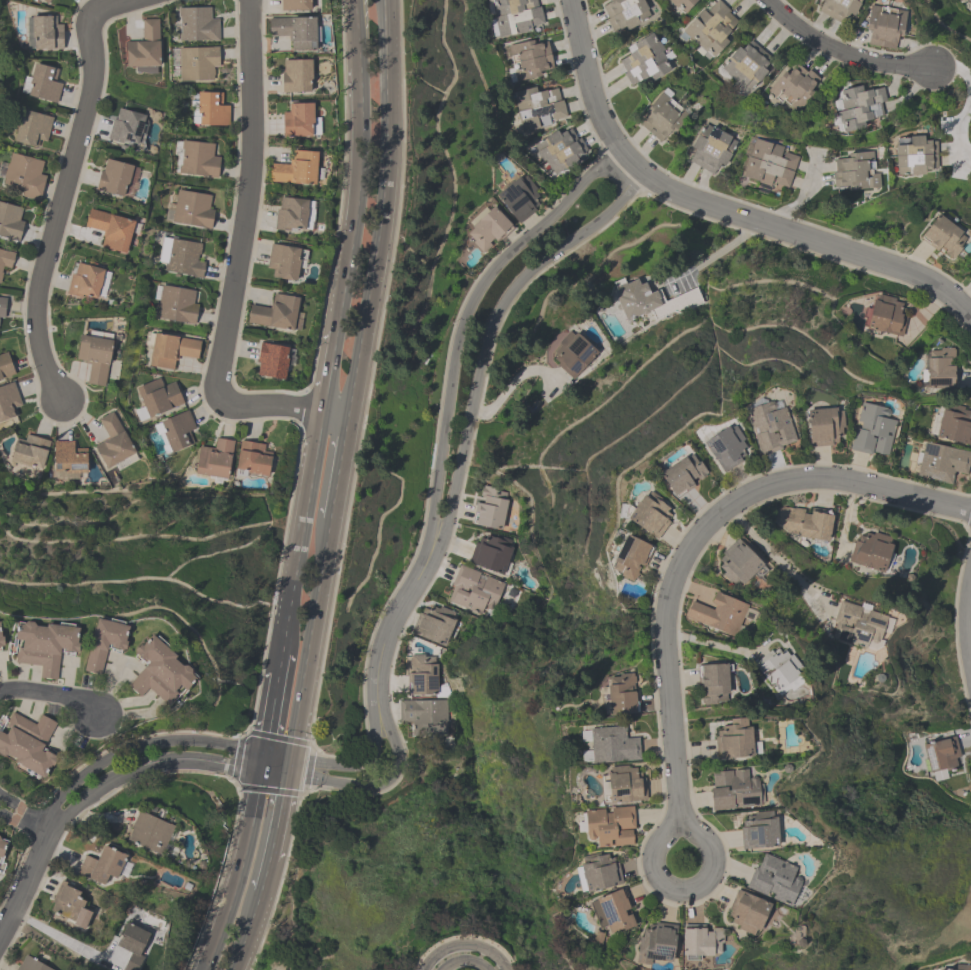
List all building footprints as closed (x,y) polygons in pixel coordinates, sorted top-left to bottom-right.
[(280,11),(280,0),(311,0),(311,2),(309,2),(309,11),(296,11),(296,10),(280,11)] [(494,17),(490,0),(513,0),(536,0),(537,7),(540,7),(543,23),(530,26),(531,30),(498,38),(497,37),(492,38),(488,20),(493,19),(493,18),(494,17)] [(606,3),(612,0),(643,0),(642,1),(651,17),(626,31),(624,27),(617,31),(616,28),(612,31),(605,20),(608,18),(602,7),(607,4),(606,3)] [(676,8),(668,0),(698,0),(684,14),(677,8),(676,8)] [(707,9),(716,0),(718,0),(729,12),(728,13),(737,22),(729,30),(730,31),(723,38),(728,42),(712,58),(696,43),(695,44),(682,31),(693,20),(692,19),(702,9),(706,14),(708,12),(707,11),(708,10),(707,9)] [(819,6),(822,0),(860,0),(858,3),(859,4),(852,16),(848,14),(844,20),(843,20),(840,25),(817,11),(819,6)] [(867,45),(869,32),(865,31),(870,6),(905,13),(900,39),(896,38),(894,50),(867,45)] [(178,40),(178,32),(179,32),(179,16),(178,16),(178,8),(210,8),(210,19),(218,19),(218,40),(178,40)] [(27,48),(27,17),(31,17),(31,16),(52,16),(56,16),(56,25),(62,25),(62,48),(52,48),(52,50),(33,50),(33,48),(27,48)] [(315,18),(315,50),(291,50),(291,41),(288,41),(288,36),(268,36),(268,19),(315,18)] [(141,20),(158,19),(159,66),(156,66),(156,73),(148,73),(135,71),(135,67),(126,67),(125,42),(136,41),(136,42),(142,42),(141,20)] [(670,70),(652,82),(649,77),(641,82),(640,80),(630,86),(622,74),(625,72),(619,61),(628,56),(627,55),(636,50),(633,45),(651,34),(655,41),(657,40),(664,50),(661,52),(667,61),(666,62),(670,69),(669,69),(670,70)] [(546,42),(553,70),(544,72),(545,76),(515,83),(509,58),(505,59),(502,48),(505,47),(505,45),(509,44),(509,46),(532,40),(533,45),(546,42)] [(721,67),(737,47),(741,50),(749,40),(772,58),(763,69),(766,71),(750,92),(743,86),(742,87),(733,81),(724,75),(726,72),(721,67)] [(218,66),(212,66),(212,68),(213,69),(213,75),(212,76),(213,80),(179,80),(179,48),(218,47),(218,66)] [(283,60),(311,60),(311,79),(310,79),(310,92),(281,92),(281,73),(283,73),(283,60)] [(56,103),(27,96),(27,94),(20,92),(25,76),(30,77),(34,64),(58,70),(55,80),(51,79),(50,81),(61,84),(56,103)] [(819,79),(809,91),(814,94),(801,110),(793,103),(795,101),(793,99),(789,104),(783,99),(782,101),(768,90),(783,71),(787,74),(791,69),(792,70),(793,69),(794,70),(798,65),(806,72),(808,69),(819,79)] [(843,133),(841,123),(839,123),(837,112),(842,110),(839,99),(841,99),(839,91),(860,86),(861,92),(882,87),(886,101),(880,103),(883,115),(872,118),(872,119),(863,121),(864,128),(843,133)] [(566,116),(552,121),(551,117),(548,118),(550,124),(523,132),(514,101),(515,101),(513,94),(534,88),(536,94),(556,88),(560,101),(562,100),(566,116)] [(639,124),(644,118),(645,119),(648,115),(644,112),(661,92),(687,115),(670,134),(667,132),(664,135),(665,135),(659,142),(639,124)] [(229,106),(229,125),(198,125),(198,114),(197,114),(197,93),(221,93),(221,106),(229,106)] [(282,137),(282,112),(289,113),(289,104),(313,105),(313,125),(311,125),(311,137),(282,137)] [(145,116),(145,118),(148,124),(145,135),(140,133),(137,145),(131,144),(130,145),(107,139),(112,120),(115,120),(118,109),(145,116)] [(46,142),(38,140),(37,147),(14,142),(19,120),(21,121),(23,111),(52,117),(46,142)] [(688,162),(691,157),(690,156),(694,150),(690,148),(696,136),(697,136),(704,124),(711,128),(711,127),(730,138),(736,142),(729,154),(730,155),(723,167),(719,165),(716,171),(714,171),(712,175),(688,162)] [(587,150),(574,157),(578,163),(555,176),(551,169),(549,170),(544,160),(541,162),(536,152),(537,151),(533,144),(556,131),(558,135),(570,128),(577,139),(580,138),(587,150)] [(895,138),(908,138),(908,137),(923,137),(923,141),(930,141),(936,141),(937,168),(931,168),(931,170),(924,170),(924,174),(905,175),(905,174),(897,174),(896,168),(895,168),(894,146),(896,146),(895,138)] [(797,156),(787,188),(774,184),(774,182),(773,182),(775,177),(773,176),(767,195),(756,192),(758,187),(756,186),(758,182),(741,177),(754,139),(770,145),(771,143),(782,147),(778,158),(781,159),(783,153),(784,154),(785,152),(797,156)] [(217,177),(178,173),(179,164),(181,165),(182,149),(181,149),(182,141),(213,144),(212,157),(219,157),(217,177)] [(315,185),(268,181),(269,163),(289,165),(289,160),(292,160),(292,151),(317,153),(315,185)] [(840,187),(839,180),(832,180),(831,173),(834,173),(833,159),(841,158),(841,160),(847,159),(846,154),(872,151),(874,170),(871,170),(871,174),(878,173),(879,187),(846,190),(846,187),(840,187)] [(39,201),(21,196),(23,191),(2,185),(10,153),(43,161),(40,174),(45,176),(39,201)] [(127,189),(125,188),(123,197),(95,189),(100,171),(102,171),(106,160),(132,167),(127,189)] [(495,197),(517,178),(520,180),(525,176),(536,189),(534,191),(539,197),(535,200),(538,204),(533,208),(535,210),(519,224),(495,197)] [(171,222),(177,190),(211,196),(209,209),(214,210),(210,228),(171,222)] [(304,231),(289,229),(289,231),(274,229),(276,209),(279,209),(280,198),(308,201),(304,231)] [(18,241),(0,236),(0,202),(22,208),(18,220),(24,222),(18,241)] [(469,229),(492,207),(512,229),(502,239),(500,237),(495,242),(492,240),(488,244),(490,247),(483,253),(483,252),(481,254),(470,242),(472,241),(466,235),(471,231),(469,229)] [(126,254),(100,246),(103,236),(102,236),(103,232),(84,226),(89,209),(110,215),(109,216),(134,223),(131,234),(132,234),(126,254)] [(919,239),(935,215),(961,233),(960,234),(965,238),(959,247),(960,248),(953,259),(951,258),(950,258),(943,253),(945,250),(940,246),(936,251),(919,239)] [(202,277),(164,271),(165,262),(167,262),(170,247),(168,247),(169,239),(201,244),(199,255),(198,254),(196,261),(204,262),(202,277)] [(273,269),(266,268),(270,244),(300,249),(300,250),(307,251),(305,261),(300,260),(296,282),(272,278),(273,269)] [(2,273),(0,280),(0,249),(15,253),(11,269),(2,266),(1,272),(2,273)] [(96,300),(81,296),(81,297),(66,293),(71,274),(74,275),(77,264),(103,271),(101,280),(102,280),(99,289),(96,300)] [(659,290),(665,301),(695,287),(702,302),(671,316),(669,312),(655,319),(651,310),(647,311),(648,313),(643,315),(642,314),(625,321),(620,310),(616,310),(615,307),(617,304),(614,298),(617,297),(614,290),(615,289),(612,284),(622,279),(625,286),(636,281),(638,287),(644,284),(649,295),(659,290)] [(195,324),(156,318),(161,285),(195,291),(193,304),(198,305),(195,324)] [(302,319),(300,330),(293,329),(293,331),(268,327),(268,326),(247,322),(250,305),(269,308),(270,304),(271,304),(273,295),(298,299),(295,318),(302,319)] [(904,308),(903,315),(906,316),(902,336),(866,329),(866,327),(863,326),(864,318),(862,317),(864,308),(870,309),(873,297),(876,298),(877,295),(894,299),(893,301),(901,303),(900,307),(904,308)] [(573,379),(557,365),(558,363),(553,359),(556,356),(553,353),(559,345),(557,343),(568,332),(573,336),(575,334),(597,353),(573,379)] [(87,384),(90,365),(84,364),(85,361),(76,360),(79,337),(100,340),(101,333),(112,335),(111,342),(104,387),(87,384)] [(149,365),(154,334),(200,342),(197,359),(177,356),(177,361),(174,360),(173,369),(149,365)] [(256,376),(259,362),(256,362),(260,343),(288,349),(286,357),(288,358),(283,381),(256,376)] [(926,389),(926,360),(928,360),(928,352),(938,352),(938,349),(952,349),(952,351),(953,351),(953,361),(949,361),(949,368),(953,368),(953,378),(955,378),(955,387),(953,387),(953,389),(926,389)] [(2,379),(0,380),(0,354),(6,352),(14,374),(1,378),(2,379)] [(174,381),(183,403),(169,409),(169,407),(148,416),(135,386),(159,376),(162,386),(174,381)] [(13,415),(0,420),(0,386),(12,382),(21,405),(14,407),(16,411),(15,411),(16,415),(13,416),(13,415)] [(760,456),(745,411),(771,402),(774,403),(775,406),(774,409),(774,411),(784,408),(795,441),(780,446),(781,449),(760,456)] [(849,450),(854,428),(859,429),(860,422),(856,421),(860,403),(887,410),(888,413),(888,416),(886,417),(885,420),(894,422),(886,455),(882,454),(882,455),(876,454),(876,453),(872,452),(875,438),(874,438),(870,455),(849,450)] [(967,417),(970,418),(970,446),(935,438),(942,404),(962,408),(962,410),(968,412),(967,417)] [(160,420),(187,408),(195,427),(188,430),(193,442),(170,451),(162,431),(164,430),(160,420)] [(842,411),(843,428),(841,428),(841,437),(837,438),(837,442),(831,443),(831,445),(812,447),(811,438),(808,439),(806,411),(835,409),(835,412),(842,411)] [(111,411),(122,429),(123,428),(136,450),(107,467),(94,446),(102,440),(108,437),(97,419),(111,411)] [(723,474),(703,445),(727,428),(729,432),(731,431),(730,429),(734,426),(744,440),(741,442),(746,449),(742,451),(745,455),(740,458),(738,454),(737,455),(741,461),(723,474)] [(49,441),(41,469),(33,467),(33,469),(9,462),(15,439),(23,441),(26,434),(49,441)] [(226,479),(194,473),(199,446),(209,448),(208,449),(213,450),(215,437),(233,440),(226,479)] [(263,451),(271,452),(267,475),(253,473),(253,471),(235,469),(240,440),(264,443),(263,451)] [(73,448),(85,448),(85,451),(86,451),(86,471),(78,471),(78,473),(65,473),(65,472),(61,472),(61,470),(53,470),(53,441),(73,441),(73,448)] [(916,475),(924,442),(970,453),(966,474),(953,471),(950,485),(943,483),(943,482),(916,475)] [(707,475),(705,476),(706,477),(699,482),(698,480),(697,481),(696,479),(690,483),(691,485),(691,484),(694,488),(676,500),(659,476),(684,459),(684,460),(691,456),(697,465),(699,464),(707,475)] [(506,492),(505,500),(507,500),(501,531),(475,525),(475,524),(471,524),(476,502),(482,504),(484,497),(481,497),(481,495),(479,495),(481,487),(482,488),(483,485),(495,488),(495,489),(506,492)] [(626,522),(628,519),(625,518),(631,510),(633,512),(643,498),(645,499),(650,493),(663,503),(661,505),(669,510),(667,514),(670,516),(667,522),(669,523),(657,541),(649,535),(648,537),(626,522)] [(832,517),(827,541),(799,536),(798,542),(788,535),(789,531),(787,531),(777,522),(780,505),(794,508),(795,507),(804,508),(803,513),(809,514),(810,511),(817,513),(817,514),(821,514),(821,511),(831,513),(830,516),(832,517)] [(891,538),(888,545),(891,546),(883,572),(877,571),(858,565),(858,564),(847,561),(854,540),(857,541),(859,535),(864,537),(865,533),(872,535),(873,532),(891,538)] [(511,538),(509,545),(512,546),(503,574),(467,563),(474,542),(477,543),(479,537),(486,539),(487,535),(494,537),(499,538),(500,534),(511,538)] [(611,571),(614,565),(612,564),(626,537),(648,548),(649,547),(653,549),(643,569),(637,567),(637,568),(639,569),(636,574),(637,575),(634,581),(633,580),(632,583),(620,577),(620,576),(611,571)] [(766,569),(758,578),(753,573),(742,585),(738,581),(734,584),(722,573),(724,571),(719,566),(722,563),(719,559),(723,555),(722,553),(736,538),(743,545),(742,545),(766,569)] [(448,600),(453,585),(451,584),(459,564),(480,572),(479,573),(485,576),(486,574),(504,581),(495,605),(493,605),(490,606),(487,605),(487,602),(485,602),(481,612),(448,600)] [(685,616),(691,601),(713,610),(715,605),(711,604),(716,591),(727,596),(727,597),(747,605),(734,636),(685,616)] [(831,635),(835,624),(832,623),(839,602),(859,609),(860,605),(870,608),(868,613),(885,619),(876,645),(873,647),(870,646),(868,643),(869,642),(867,641),(864,650),(863,652),(834,641),(835,636),(831,635)] [(455,619),(444,647),(410,633),(418,612),(421,613),(423,608),(429,610),(431,606),(438,609),(439,606),(455,612),(452,618),(455,619)] [(83,668),(92,633),(91,632),(94,624),(95,624),(97,614),(109,617),(110,615),(124,619),(123,621),(129,622),(125,637),(127,638),(125,646),(122,645),(122,646),(110,643),(111,641),(108,641),(100,672),(83,668)] [(40,664),(15,661),(16,650),(18,650),(18,646),(22,646),(23,637),(16,636),(17,625),(16,625),(16,619),(23,620),(27,617),(32,618),(35,621),(35,622),(46,623),(46,620),(59,621),(59,619),(73,620),(73,623),(78,624),(77,639),(79,639),(78,648),(75,648),(75,649),(63,647),(64,645),(60,644),(56,677),(39,675),(40,664)] [(151,631),(155,635),(157,633),(168,643),(167,645),(176,652),(173,655),(182,662),(186,662),(191,666),(191,669),(198,675),(193,679),(190,681),(189,680),(184,686),(179,682),(173,689),(178,693),(168,704),(147,687),(141,694),(128,683),(147,660),(135,650),(136,649),(134,648),(140,641),(141,643),(151,631)] [(783,651),(788,658),(790,656),(802,671),(796,676),(798,678),(797,678),(800,682),(790,689),(788,686),(776,696),(751,665),(769,651),(771,653),(776,649),(780,654),(783,651)] [(408,694),(408,682),(406,682),(406,673),(410,673),(410,664),(409,664),(409,658),(410,658),(410,654),(424,654),(424,656),(434,656),(434,663),(436,663),(437,694),(408,694)] [(731,665),(731,672),(727,673),(729,695),(727,695),(727,701),(717,702),(717,704),(703,705),(703,703),(699,703),(699,695),(705,694),(705,688),(701,688),(701,685),(700,685),(698,683),(697,666),(701,666),(701,667),(731,665)] [(609,674),(619,674),(619,672),(633,671),(633,675),(634,674),(635,681),(634,681),(634,690),(638,689),(639,712),(633,713),(633,712),(609,713),(609,712),(604,712),(603,698),(608,698),(608,691),(602,692),(601,684),(606,684),(606,677),(609,677),(609,674)] [(398,701),(446,701),(445,736),(410,735),(410,723),(398,723),(398,701)] [(2,754),(0,753),(0,729),(6,732),(9,727),(6,726),(8,721),(6,720),(12,711),(34,723),(40,713),(56,722),(43,746),(42,746),(40,749),(43,751),(44,748),(57,755),(52,764),(50,763),(43,776),(35,772),(34,774),(25,769),(26,767),(15,761),(16,758),(7,753),(2,754)] [(716,760),(714,737),(717,737),(716,731),(721,730),(721,727),(730,726),(729,720),(744,719),(745,728),(750,728),(752,757),(716,760)] [(625,724),(625,738),(638,737),(640,760),(626,760),(626,759),(592,761),(591,743),(586,743),(586,739),(591,738),(590,726),(625,724)] [(957,768),(947,770),(946,768),(930,772),(923,744),(947,738),(947,737),(955,735),(960,756),(955,757),(957,768)] [(646,798),(610,800),(610,798),(604,799),(604,793),(603,793),(602,779),(609,779),(608,771),(611,770),(610,765),(627,764),(627,767),(636,766),(637,777),(640,776),(640,777),(644,777),(646,798)] [(711,811),(709,789),(712,789),(711,773),(747,770),(748,780),(749,780),(749,779),(751,777),(754,777),(757,779),(758,784),(762,784),(763,803),(760,803),(760,806),(740,808),(740,803),(733,803),(734,809),(711,811)] [(633,804),(635,827),(632,827),(632,832),(633,832),(633,837),(632,837),(633,843),(598,845),(597,834),(595,834),(595,835),(593,838),(590,838),(587,836),(585,807),(605,806),(605,811),(612,810),(611,806),(633,804)] [(174,825),(161,855),(126,839),(131,829),(130,828),(138,809),(174,825)] [(741,848),(739,826),(742,826),(741,820),(747,819),(747,814),(754,814),(753,811),(772,810),(772,815),(777,815),(779,844),(754,846),(754,847),(741,848)] [(127,855),(116,878),(108,874),(103,885),(76,872),(84,855),(96,860),(103,843),(127,855)] [(623,883),(611,885),(586,890),(586,889),(581,890),(575,866),(581,865),(580,861),(583,861),(582,855),(599,851),(599,853),(608,851),(609,856),(613,855),(614,862),(617,861),(623,883)] [(746,886),(754,866),(757,867),(764,852),(796,865),(792,875),(794,876),(794,875),(797,874),(800,875),(802,878),(790,905),(772,897),(774,893),(768,890),(766,895),(746,886)] [(80,891),(77,897),(85,901),(82,908),(90,912),(93,907),(99,910),(95,919),(89,917),(83,929),(66,922),(67,919),(49,911),(53,903),(51,902),(61,880),(77,887),(76,889),(80,891)] [(635,924),(623,929),(622,927),(609,932),(607,925),(599,928),(589,902),(596,899),(595,897),(620,887),(621,888),(623,887),(631,907),(625,909),(627,914),(630,913),(635,924)] [(732,916),(728,915),(730,909),(728,908),(736,888),(770,902),(759,929),(756,928),(753,934),(737,928),(739,925),(730,921),(732,916)] [(143,956),(136,969),(125,969),(123,969),(131,951),(116,944),(124,926),(124,925),(126,920),(149,932),(141,948),(143,948),(139,954),(143,956)] [(676,924),(672,961),(651,958),(650,965),(636,963),(639,937),(641,937),(642,928),(647,929),(648,924),(654,925),(655,922),(676,924)] [(722,927),(722,941),(720,941),(720,952),(713,952),(713,953),(700,953),(700,959),(685,959),(685,953),(681,953),(681,931),(682,931),(682,924),(705,924),(705,930),(711,930),(711,927),(722,927)] [(25,954),(53,969),(15,969),(18,964),(19,965),(25,954)]
